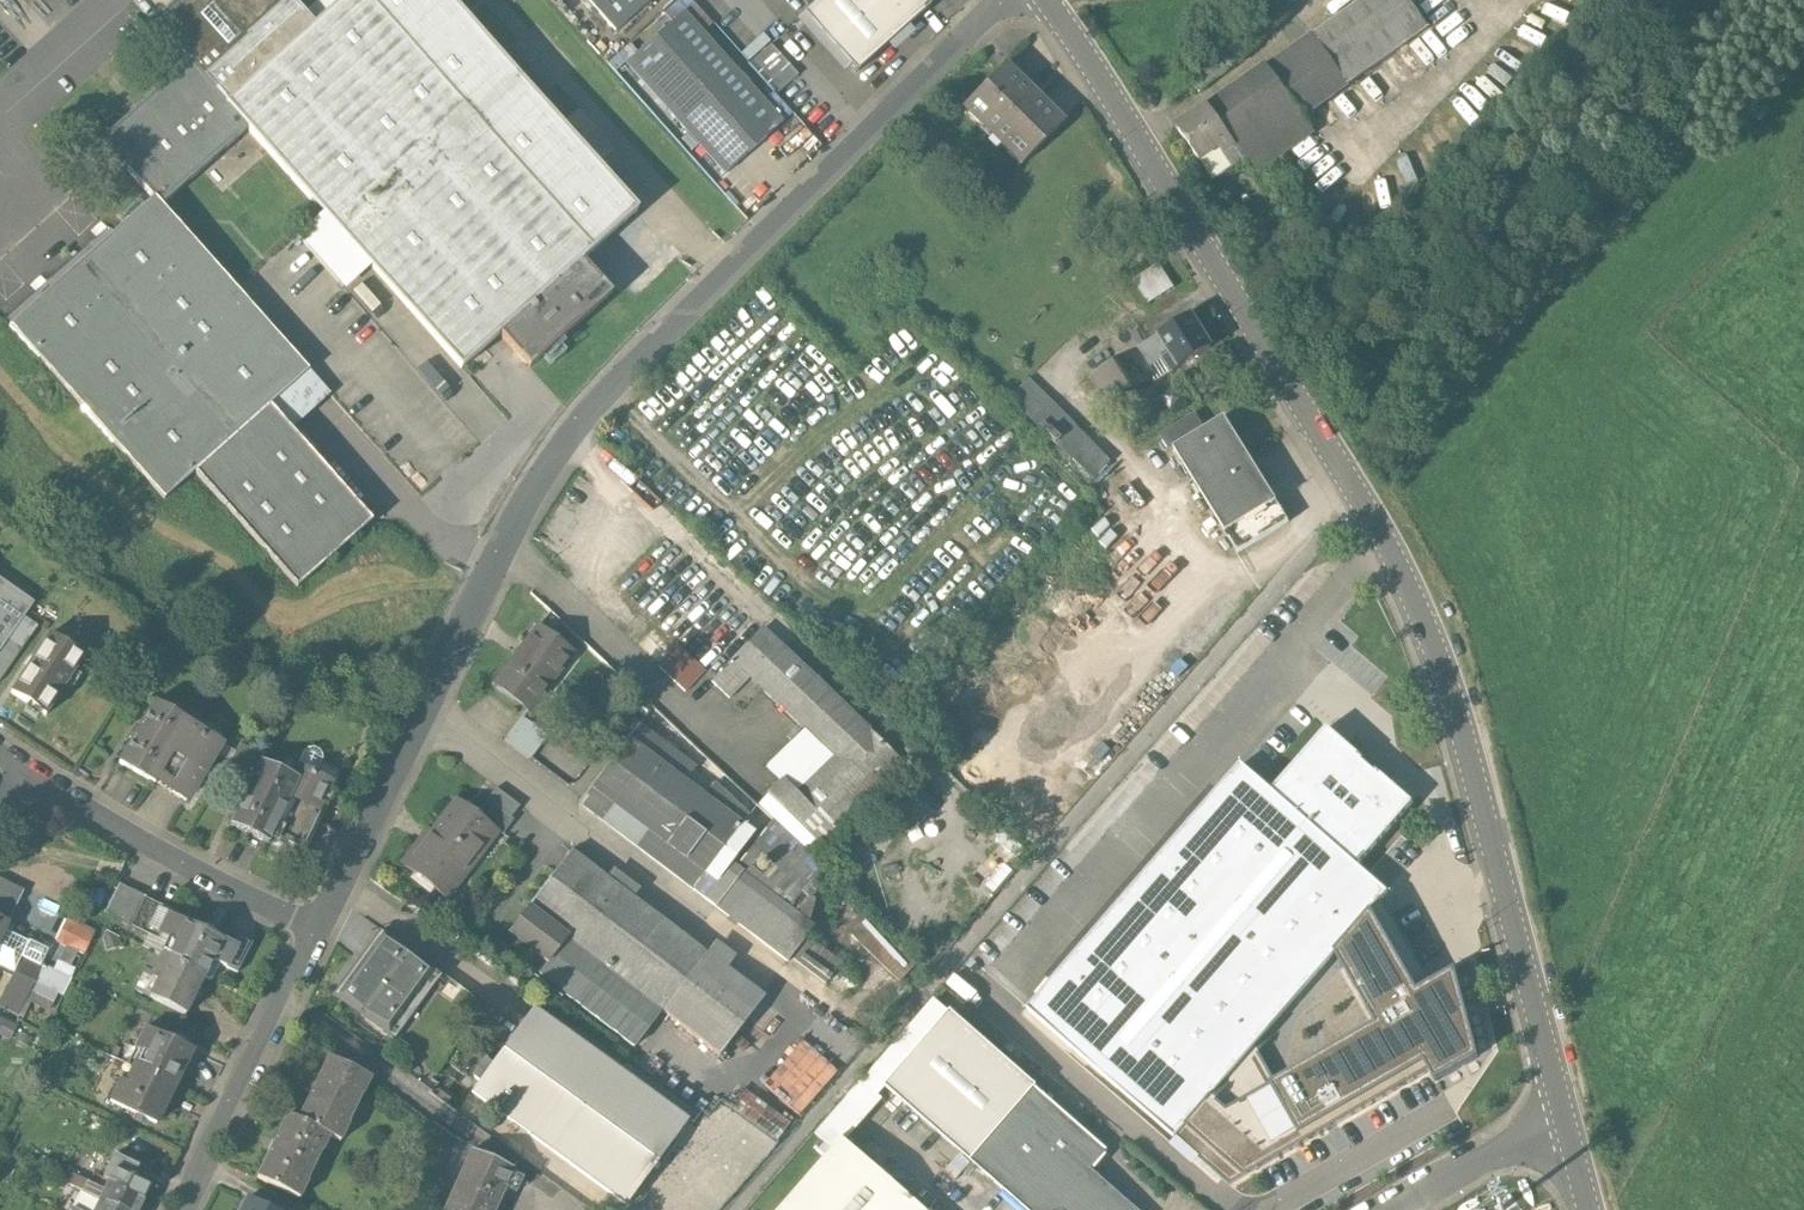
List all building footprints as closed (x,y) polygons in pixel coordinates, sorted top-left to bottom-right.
[(191,49),(222,88),(312,11),(302,0),(164,0),(154,8),(191,49)] [(248,118),(348,223),(360,237),(463,352),(498,317),(578,246),(635,194),(459,0),(324,0),(312,11),(222,88),(248,118)] [(614,31),(648,0),(587,0),(614,31)] [(797,15),(849,74),(924,8),(917,0),(814,0),(797,15)] [(1314,37),(1349,86),(1429,28),(1409,0),(1365,0),(1314,37)] [(626,67),(719,173),(727,166),(747,149),(776,123),(683,17),(626,67)] [(1310,34),(1267,67),(1306,119),(1349,86),(1314,37),(1310,34)] [(775,47),(751,67),(777,97),(801,76),(775,47)] [(154,188),(160,193),(248,118),(222,88),(191,49),(147,87),(102,128),(154,188)] [(1263,64),(1201,111),(1240,163),(1253,179),(1315,132),(1306,119),(1267,67),(1263,64)] [(1007,67),(963,110),(1021,169),(1065,126),(1007,67)] [(1201,111),(1168,136),(1195,171),(1199,168),(1215,157),(1220,164),(1223,161),(1230,171),(1240,163),(1201,111)] [(1215,157),(1199,168),(1211,183),(1230,171),(1223,161),(1220,164),(1215,157)] [(154,188),(12,317),(164,489),(189,460),(269,390),(306,357),(271,319),(255,304),(160,193),(154,188)] [(1152,222),(1140,204),(1129,211),(1141,228),(1152,222)] [(578,246),(498,317),(530,349),(612,280),(578,246)] [(1175,289),(1160,265),(1135,280),(1150,305),(1175,289)] [(1218,353),(1195,314),(1088,376),(1109,412),(1149,389),(1141,376),(1173,357),(1182,374),(1218,353)] [(1115,466),(1030,381),(1010,401),(1095,486),(1115,466)] [(269,390),(189,460),(296,579),(368,510),(312,437),(269,390)] [(1175,449),(1207,430),(1197,415),(1160,437),(1169,452),(1175,449)] [(1207,430),(1175,449),(1236,550),(1287,519),(1225,418),(1207,430)] [(9,638),(34,603),(0,579),(0,651),(9,638)] [(575,651),(537,621),(517,648),(492,680),(530,710),(575,651)] [(784,773),(758,802),(812,851),(904,759),(765,624),(734,656),(753,673),(806,725),(834,752),(799,788),(784,773)] [(84,657),(49,635),(11,693),(45,716),(84,657)] [(0,651),(0,680),(23,648),(9,638),(0,651)] [(681,642),(660,664),(689,691),(710,669),(681,642)] [(753,673),(734,656),(713,679),(732,697),(753,673)] [(652,702),(578,801),(693,888),(750,811),(722,785),(728,775),(652,702)] [(119,765),(153,785),(188,725),(154,705),(119,765)] [(523,714),(505,737),(532,757),(549,734),(523,714)] [(223,745),(188,725),(153,785),(188,805),(223,745)] [(834,752),(806,725),(771,761),(784,773),(799,788),(834,752)] [(1273,792),(1241,764),(1028,1009),(1176,1137),(1187,1125),(1211,1096),(1335,953),(1371,911),(1382,899),(1388,892),(1357,865),(1411,803),(1327,729),(1273,792)] [(321,824),(339,784),(319,775),(323,765),(322,760),(318,755),(314,753),(309,754),(304,757),(294,781),(303,786),(291,810),(321,824)] [(294,781),(263,767),(231,833),(271,852),(291,810),(303,786),(294,781)] [(497,785),(488,797),(510,814),(519,802),(497,785)] [(426,831),(402,860),(449,898),(504,830),(479,810),(457,793),(426,831)] [(488,797),(479,810),(504,830),(515,818),(510,814),(488,797)] [(750,811),(693,888),(788,960),(818,921),(811,916),(825,866),(756,804),(750,811)] [(610,872),(573,844),(509,928),(549,958),(539,971),(635,1045),(662,1009),(720,1053),(767,991),(730,962),(739,951),(718,935),(709,947),(637,892),(642,885),(616,865),(610,872)] [(7,920),(21,890),(0,880),(0,917),(7,920)] [(155,938),(159,929),(169,908),(120,883),(108,907),(135,920),(132,926),(147,934),(155,938)] [(1227,1110),(1211,1096),(1187,1125),(1176,1137),(1231,1184),(1246,1175),(1427,1070),(1434,1082),(1479,1056),(1455,970),(1431,984),(1424,973),(1382,899),(1371,911),(1335,953),(1375,1024),(1272,1084),(1227,1110)] [(169,934),(159,954),(204,975),(213,955),(220,959),(240,968),(254,940),(242,935),(239,942),(169,908),(159,929),(169,934)] [(920,960),(871,913),(851,933),(900,980),(920,960)] [(95,929),(67,916),(56,939),(67,944),(83,952),(95,929)] [(0,917),(0,966),(13,973),(23,953),(28,942),(10,933),(14,924),(7,920),(0,917)] [(440,969),(380,926),(334,991),(394,1033),(440,969)] [(102,937),(106,948),(121,944),(119,935),(106,928),(102,937)] [(874,962),(831,928),(824,936),(867,970),(874,962)] [(155,938),(147,934),(142,946),(159,954),(169,934),(159,929),(155,938)] [(811,935),(794,958),(826,983),(843,960),(811,935)] [(83,952),(67,944),(59,959),(76,967),(83,952)] [(23,953),(13,973),(34,983),(59,996),(69,976),(23,953)] [(204,975),(159,954),(151,971),(158,974),(149,993),(185,1012),(204,975)] [(213,955),(204,975),(208,977),(213,975),(220,959),(213,955)] [(158,974),(151,971),(145,968),(136,987),(149,993),(158,974)] [(13,973),(0,1000),(0,1004),(19,1013),(30,990),(34,983),(13,973)] [(34,983),(30,990),(55,1003),(59,996),(34,983)] [(691,1114),(535,1000),(493,1056),(466,1036),(449,1060),(470,1076),(473,1072),(480,1078),(473,1087),(628,1200),(691,1114)] [(0,1015),(0,1033),(11,1038),(18,1024),(0,1015)] [(946,1017),(884,1089),(1025,1209),(1136,1209),(1092,1172),(1106,1154),(946,1017)] [(143,1024),(126,1061),(175,1084),(192,1047),(143,1024)] [(805,1111),(843,1069),(807,1037),(769,1080),(805,1111)] [(372,1075),(327,1053),(295,1116),(330,1133),(340,1139),(372,1075)] [(157,1122),(175,1084),(126,1061),(108,1099),(157,1122)] [(826,1119),(842,1133),(846,1137),(871,1109),(851,1091),(826,1119)] [(284,1111),(253,1174),(299,1196),(330,1133),(295,1116),(284,1111)] [(846,1137),(842,1133),(774,1209),(930,1209),(846,1137)] [(470,1149),(443,1209),(496,1209),(514,1170),(470,1149)] [(100,1195),(133,1209),(137,1209),(150,1182),(108,1162),(102,1174),(108,1177),(100,1195)] [(90,1179),(64,1166),(59,1176),(80,1186),(85,1188),(90,1179)] [(3,1190),(9,1179),(0,1175),(0,1188),(3,1190)] [(100,1195),(85,1188),(80,1186),(70,1209),(133,1209),(100,1195)] [(243,1200),(238,1209),(265,1209),(243,1200)]
